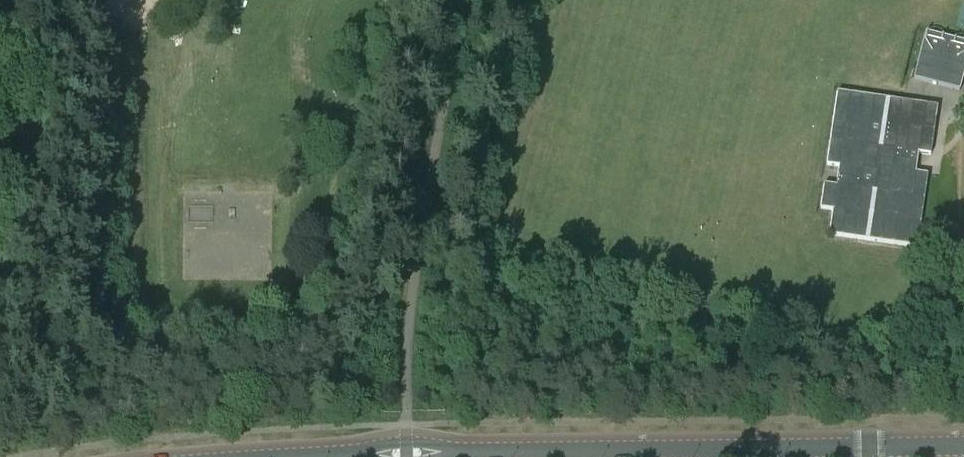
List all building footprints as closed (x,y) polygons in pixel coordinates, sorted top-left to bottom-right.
[(925,33),(913,79),(960,91),(961,87),(963,75),(963,43),(925,33)] [(938,107),(838,92),(827,165),(840,167),(837,186),(825,184),(821,209),(834,210),(830,235),(917,247),(928,175),(915,173),(918,153),(930,155),(938,107)]
